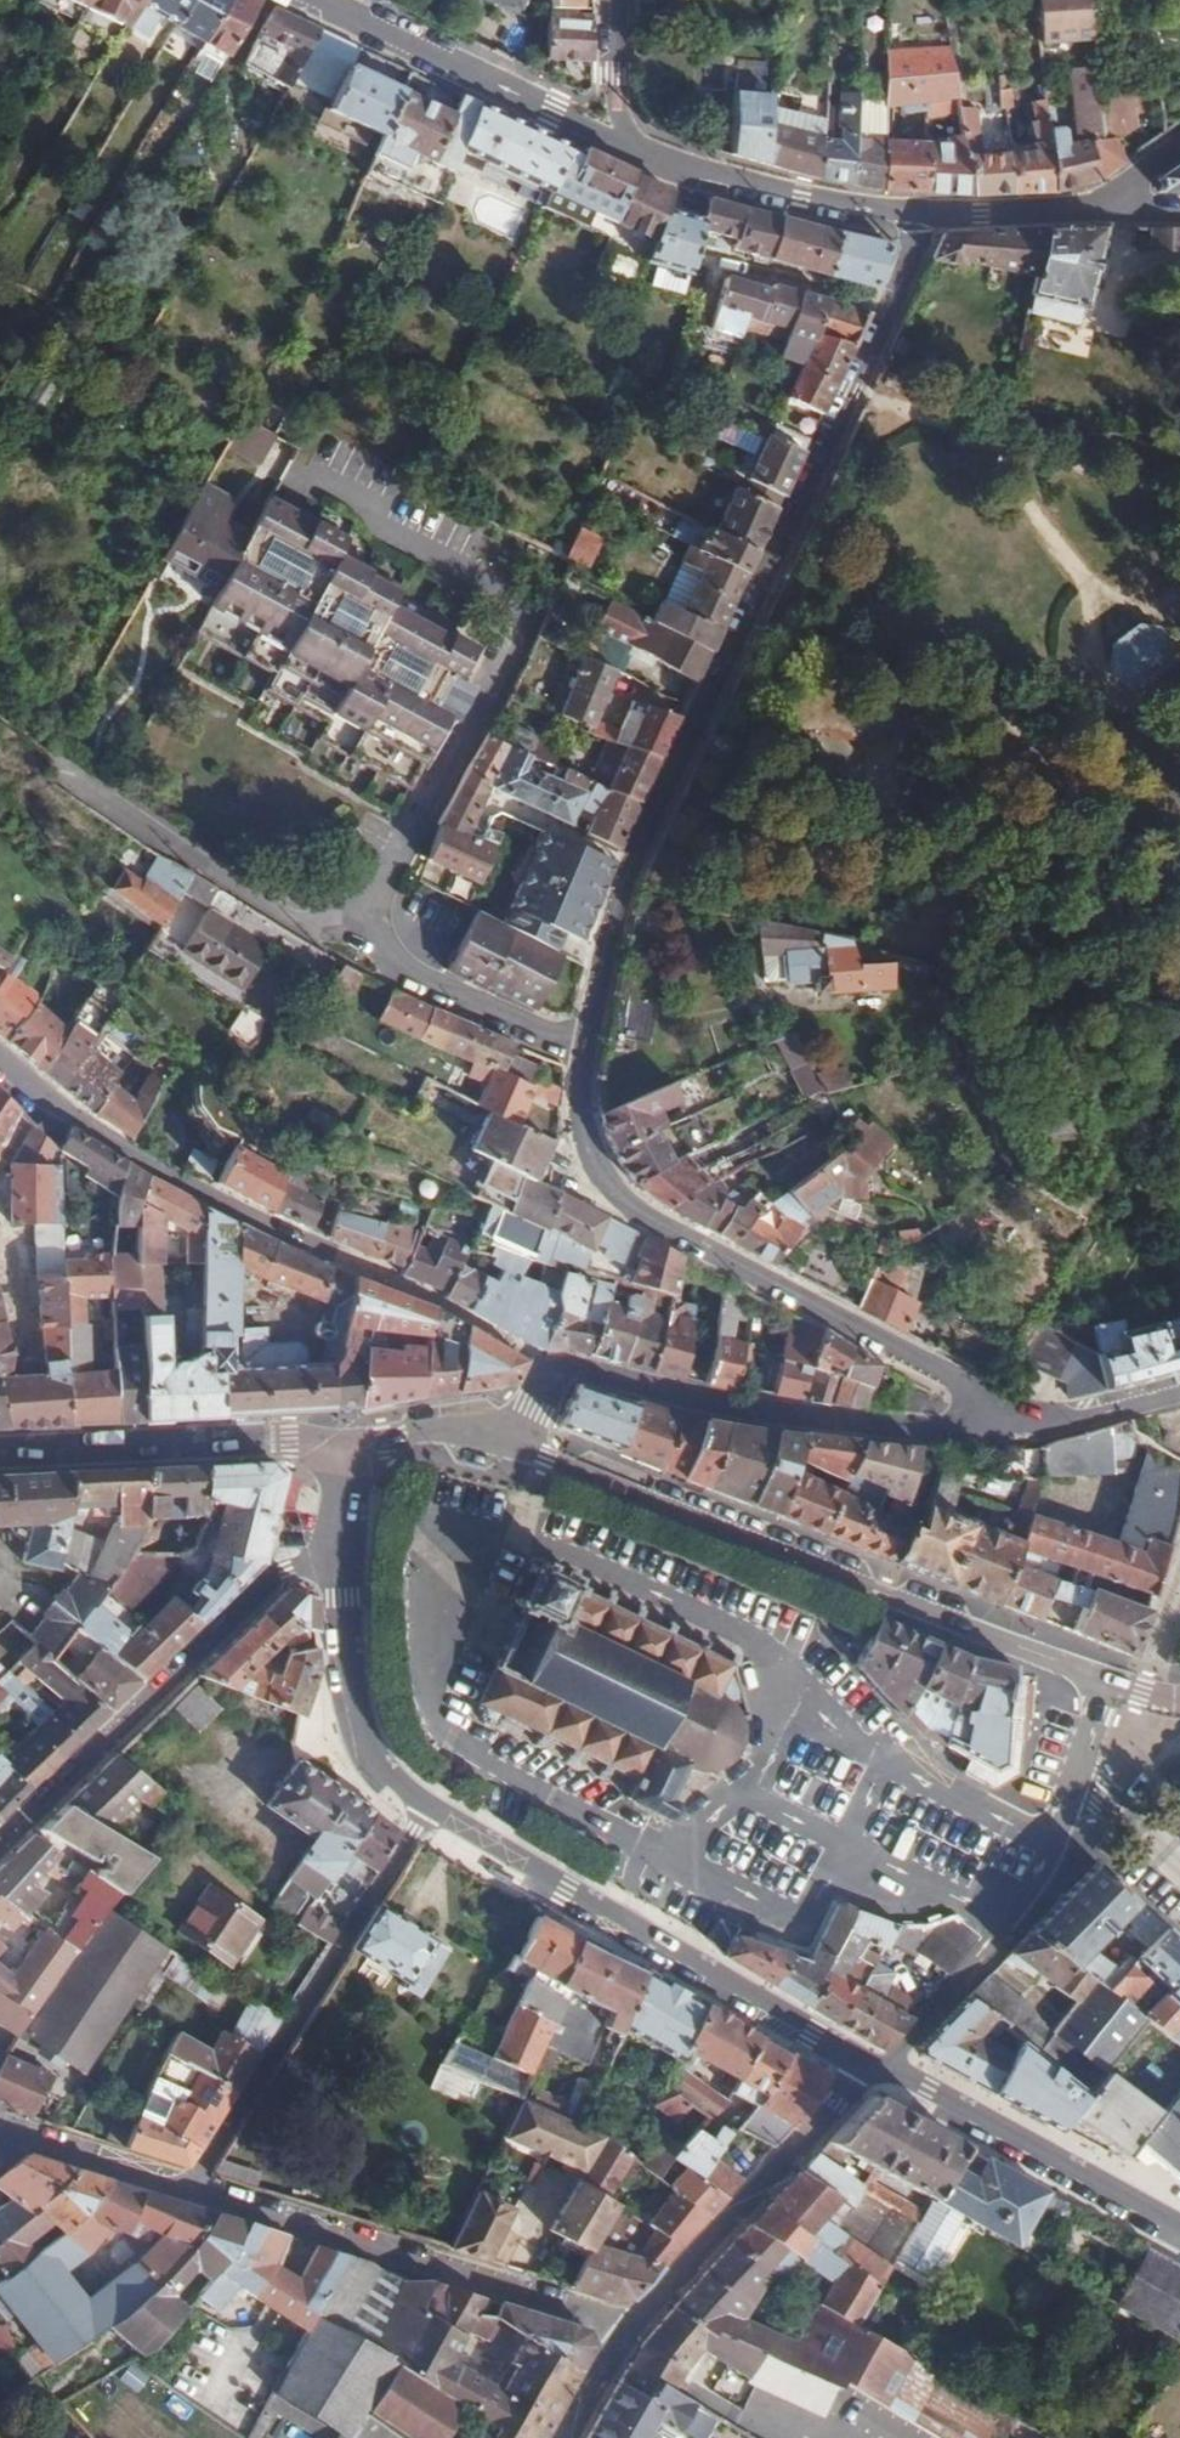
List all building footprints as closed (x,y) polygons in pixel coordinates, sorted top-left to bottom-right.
[(89,0),(39,0),(36,5),(75,24),(83,10),(89,0)] [(144,0),(89,0),(83,10),(123,28),(127,29),(144,0)] [(188,0),(144,0),(127,29),(123,28),(119,35),(144,49),(162,23),(172,28),(188,0)] [(202,44),(229,0),(188,0),(172,28),(202,44)] [(202,44),(226,58),(259,3),(251,0),(229,0),(202,44)] [(519,10),(523,0),(493,0),(519,10)] [(546,9),(573,9),(573,0),(546,0),(546,9)] [(1045,43),(1097,39),(1094,0),(1042,0),(1045,43)] [(259,31),(242,62),(251,67),(269,35),(291,47),(254,109),(270,119),(292,80),(320,32),(284,15),(272,9),(259,31)] [(557,14),(546,14),(547,60),(590,60),(590,17),(575,17),(575,24),(557,24),(557,14)] [(320,32),(292,80),(334,99),(329,109),(385,136),(402,95),(352,70),(361,51),(320,32)] [(924,114),(924,118),(958,111),(957,104),(948,48),(921,51),(924,114)] [(924,114),(921,51),(888,52),(886,98),(892,98),(893,104),(901,103),(901,116),(924,114)] [(729,55),(695,53),(692,92),(726,94),(729,55)] [(1004,72),(996,72),(1000,103),(1014,102),(1012,85),(1006,85),(1004,72)] [(745,160),(766,164),(768,136),(769,121),(771,95),(772,75),(768,76),(765,80),(765,94),(734,94),(730,156),(745,160)] [(1103,133),(1099,96),(1098,82),(1078,85),(1082,134),(1066,135),(1066,130),(1064,126),(1060,124),(1056,123),(1054,103),(1045,103),(1054,190),(1078,185),(1096,181),(1093,133),(1103,133)] [(1040,191),(1054,190),(1045,103),(1043,83),(1038,83),(1039,97),(1033,97),(1036,116),(1033,118),(1034,143),(1015,142),(1025,193),(1040,191)] [(1103,133),(1093,133),(1096,181),(1123,164),(1111,144),(1133,123),(1128,87),(1099,96),(1103,133)] [(454,170),(461,152),(457,150),(476,107),(459,99),(451,118),(402,95),(385,136),(378,150),(412,166),(418,153),(454,170)] [(799,96),(771,95),(769,121),(797,122),(799,96)] [(837,182),(851,185),(853,99),(853,95),(835,95),(833,130),(838,131),(838,146),(821,145),(819,179),(837,182)] [(884,190),(884,143),(884,137),(871,136),(870,117),(886,116),(886,98),(853,99),(851,185),(867,187),(884,190)] [(999,194),(1025,193),(1015,142),(996,145),(997,150),(986,151),(979,104),(957,104),(958,111),(962,134),(972,195),(999,194)] [(505,172),(525,129),(498,117),(476,107),(457,150),(461,152),(505,172)] [(187,125),(185,128),(185,131),(187,134),(190,136),(194,135),(196,133),(197,130),(197,127),(195,124),(193,123),(189,123),(187,125)] [(550,194),(571,147),(563,148),(540,137),(525,129),(505,172),(550,194)] [(947,194),(972,195),(962,134),(946,139),(946,145),(928,144),(927,193),(947,194)] [(819,179),(821,145),(821,139),(768,136),(766,164),(787,170),(819,179)] [(927,193),(928,144),(884,143),(884,190),(896,191),(927,193)] [(593,156),(571,147),(550,194),(618,223),(592,283),(642,305),(649,287),(636,282),(645,262),(666,212),(672,198),(650,188),(631,180),(633,174),(593,156)] [(1155,179),(1158,192),(1179,192),(1179,161),(1155,179)] [(769,260),(780,220),(707,200),(701,219),(698,229),(702,230),(737,241),(735,250),(769,260)] [(698,229),(701,219),(666,212),(645,262),(686,276),(687,271),(691,272),(702,230),(698,229)] [(769,260),(825,277),(838,235),(811,228),(780,220),(769,260)] [(1036,277),(1048,226),(996,229),(940,232),(928,261),(963,267),(964,263),(1036,277)] [(1103,227),(1048,226),(1036,277),(1029,312),(1077,324),(1079,307),(1086,309),(1103,227)] [(1148,248),(1179,250),(1179,227),(1149,226),(1148,248)] [(838,235),(825,277),(874,292),(890,249),(865,242),(838,235)] [(108,252),(100,245),(90,259),(99,267),(108,252)] [(759,321),(770,292),(723,278),(699,359),(728,368),(740,315),(759,321)] [(788,329),(799,295),(786,290),(772,286),(770,292),(759,321),(788,329)] [(778,355),(799,363),(810,341),(814,339),(826,303),(813,299),(799,295),(788,329),(778,355)] [(799,363),(783,397),(820,416),(832,388),(858,333),(866,314),(826,303),(814,339),(810,341),(799,363)] [(53,356),(21,405),(36,415),(68,366),(53,356)] [(776,411),(770,424),(789,432),(794,420),(776,411)] [(241,418),(225,446),(258,465),(275,437),(241,418)] [(751,433),(717,418),(714,430),(747,444),(751,433)] [(770,424),(744,481),(781,499),(795,470),(808,441),(789,432),(770,424)] [(597,481),(591,495),(614,507),(620,492),(597,481)] [(729,489),(710,533),(756,554),(770,524),(781,499),(744,481),(738,493),(729,489)] [(203,483),(164,552),(196,571),(194,577),(219,590),(251,534),(225,521),(234,502),(203,483)] [(251,534),(219,590),(193,634),(271,679),(263,693),(325,729),(317,743),(404,793),(445,721),(454,726),(473,692),(464,687),(480,659),(390,607),(398,592),(337,557),(345,543),(271,500),(251,534)] [(703,530),(694,550),(746,576),(751,565),(756,554),(710,533),(703,530)] [(683,618),(675,636),(709,653),(718,636),(736,596),(746,576),(694,550),(688,563),(703,570),(695,587),(657,569),(654,577),(677,588),(673,596),(688,603),(682,616),(683,618)] [(577,660),(581,662),(588,664),(602,640),(696,682),(703,668),(709,653),(675,636),(607,602),(577,660)] [(1134,629),(1112,645),(1111,661),(1123,678),(1138,677),(1160,661),(1162,646),(1153,632),(1134,629)] [(588,664),(581,662),(559,718),(587,730),(586,733),(611,743),(614,744),(618,733),(591,723),(611,673),(588,664)] [(614,744),(660,759),(667,744),(679,718),(645,709),(640,720),(626,715),(618,733),(614,744)] [(513,729),(504,746),(550,766),(559,745),(535,735),(533,739),(513,729)] [(504,746),(484,738),(462,774),(428,861),(475,884),(487,858),(500,864),(505,849),(465,836),(479,797),(568,832),(577,813),(591,784),(550,766),(504,746)] [(611,743),(591,784),(639,804),(649,782),(660,759),(614,744),(611,743)] [(583,837),(617,850),(628,827),(639,804),(591,784),(577,813),(592,818),(583,837)] [(537,836),(502,926),(553,953),(558,935),(578,944),(611,864),(537,836)] [(179,892),(187,877),(188,875),(152,853),(134,882),(116,871),(101,894),(155,929),(179,892)] [(209,890),(187,877),(179,892),(200,904),(209,890)] [(263,952),(204,911),(175,949),(234,991),(263,952)] [(502,926),(476,912),(445,973),(484,993),(487,987),(534,1012),(560,956),(553,953),(502,926)] [(839,933),(759,918),(764,946),(788,945),(792,976),(819,975),(819,986),(895,982),(892,958),(863,961),(863,948),(850,948),(849,936),(839,933)] [(7,1043),(34,1009),(39,1007),(36,995),(0,972),(0,1037),(7,1043)] [(428,1008),(361,976),(347,1005),(413,1039),(428,1008)] [(299,984),(288,977),(276,1009),(287,1014),(299,984)] [(23,1057),(38,1070),(67,1033),(39,1007),(34,1009),(7,1043),(23,1057)] [(446,1016),(428,1008),(413,1039),(432,1047),(446,1016)] [(467,1025),(446,1016),(432,1047),(454,1055),(467,1025)] [(46,1078),(56,1086),(92,1040),(74,1024),(67,1033),(38,1070),(46,1078)] [(512,1046),(467,1025),(454,1055),(470,1062),(498,1074),(501,1069),(530,1085),(533,1077),(524,1073),(523,1065),(508,1055),(512,1046)] [(72,1101),(92,1114),(114,1083),(121,1075),(121,1074),(103,1061),(116,1042),(99,1030),(92,1040),(56,1086),(72,1101)] [(121,1074),(121,1075),(126,1078),(139,1059),(135,1056),(121,1074)] [(498,1074),(470,1062),(466,1073),(482,1081),(471,1102),(484,1109),(512,1125),(525,1096),(555,1109),(557,1088),(533,1077),(530,1085),(501,1069),(498,1074)] [(114,1083),(92,1114),(102,1119),(132,1135),(165,1076),(148,1065),(135,1085),(131,1083),(123,1091),(114,1083)] [(838,1084),(832,1066),(807,1072),(814,1089),(838,1084)] [(676,1100),(669,1083),(597,1113),(604,1132),(610,1148),(652,1130),(659,1127),(651,1110),(676,1100)] [(13,1108),(0,1095),(0,1138),(13,1108)] [(822,1104),(790,1120),(796,1135),(827,1117),(822,1104)] [(547,1144),(512,1125),(484,1109),(463,1151),(482,1161),(468,1196),(481,1202),(505,1214),(516,1175),(527,1180),(547,1144)] [(696,1118),(675,1128),(685,1151),(706,1141),(696,1118)] [(8,1428),(35,1426),(66,1424),(61,1308),(55,1149),(32,1128),(7,1163),(10,1222),(35,1223),(42,1376),(5,1378),(7,1362),(0,1333),(0,1401),(8,1428)] [(64,1135),(55,1149),(64,1156),(82,1169),(79,1174),(91,1181),(111,1193),(125,1163),(109,1153),(70,1129),(64,1135)] [(652,1130),(610,1148),(620,1162),(631,1179),(667,1161),(652,1130)] [(851,1139),(779,1198),(783,1203),(802,1225),(827,1198),(861,1195),(855,1176),(875,1160),(851,1139)] [(241,1198),(268,1214),(279,1190),(286,1175),(235,1147),(215,1184),(241,1198)] [(82,1169),(64,1156),(65,1189),(80,1198),(91,1181),(79,1174),(82,1169)] [(667,1161),(631,1179),(639,1187),(649,1196),(686,1177),(677,1156),(667,1161)] [(142,1203),(151,1180),(125,1163),(111,1193),(107,1269),(113,1370),(116,1421),(129,1421),(144,1420),(135,1264),(142,1203)] [(538,1232),(556,1194),(527,1180),(516,1175),(505,1214),(538,1232)] [(686,1177),(649,1196),(657,1202),(666,1208),(703,1187),(686,1177)] [(142,1203),(135,1264),(157,1265),(163,1218),(185,1230),(184,1267),(186,1267),(202,1268),(204,1208),(177,1194),(151,1180),(142,1203)] [(703,1187),(666,1208),(681,1215),(696,1223),(734,1191),(715,1180),(703,1187)] [(734,1191),(696,1223),(702,1226),(710,1231),(753,1195),(739,1187),(734,1191)] [(753,1195),(710,1231),(718,1235),(727,1240),(757,1216),(779,1198),(760,1189),(753,1195)] [(316,1206),(279,1190),(268,1214),(306,1230),(316,1206)] [(603,1260),(617,1266),(631,1233),(580,1207),(556,1194),(538,1232),(505,1214),(481,1202),(468,1236),(486,1244),(527,1261),(527,1264),(543,1269),(545,1262),(568,1268),(579,1271),(590,1245),(605,1252),(603,1260)] [(757,1216),(727,1240),(760,1257),(771,1263),(805,1229),(802,1225),(783,1203),(772,1227),(768,1227),(764,1225),(760,1221),(757,1216)] [(200,1316),(221,1417),(292,1413),(331,1411),(326,1365),(304,1363),(305,1354),(296,1343),(270,1345),(271,1283),(317,1299),(317,1321),(315,1335),(324,1338),(324,1341),(337,1345),(340,1341),(339,1335),(343,1322),(352,1278),(259,1237),(204,1208),(202,1268),(200,1316)] [(352,1249),(374,1258),(375,1255),(383,1230),(336,1214),(327,1238),(352,1249)] [(926,1221),(904,1225),(906,1236),(915,1235),(923,1231),(930,1226),(926,1221)] [(409,1232),(383,1230),(375,1255),(386,1261),(400,1268),(411,1245),(417,1233),(410,1230),(409,1232)] [(411,1245),(400,1268),(398,1274),(420,1282),(445,1292),(457,1261),(463,1248),(429,1235),(424,1246),(411,1245)] [(812,1235),(795,1268),(824,1284),(841,1250),(812,1235)] [(652,1268),(645,1289),(658,1292),(670,1295),(682,1259),(641,1238),(633,1259),(652,1268)] [(866,1240),(863,1247),(877,1254),(878,1251),(880,1247),(866,1240)] [(490,1280),(480,1274),(463,1310),(495,1329),(524,1345),(539,1353),(556,1313),(556,1288),(568,1268),(545,1262),(543,1269),(527,1264),(527,1261),(486,1244),(482,1254),(487,1260),(486,1264),(494,1271),(490,1280)] [(903,1263),(878,1251),(877,1254),(850,1304),(868,1312),(898,1327),(912,1299),(891,1288),(903,1263)] [(480,1274),(457,1261),(445,1292),(442,1298),(451,1304),(463,1310),(480,1274)] [(200,1316),(202,1268),(186,1267),(185,1348),(191,1354),(191,1359),(186,1361),(172,1362),(165,1369),(161,1266),(157,1265),(135,1264),(144,1420),(221,1417),(200,1316)] [(576,1353),(587,1356),(613,1280),(579,1271),(568,1268),(556,1288),(556,1313),(539,1353),(542,1355),(576,1353)] [(385,1290),(352,1278),(343,1322),(375,1331),(389,1335),(427,1347),(434,1308),(385,1290)] [(620,1364),(645,1289),(613,1280),(587,1356),(605,1361),(620,1364)] [(750,1294),(725,1281),(703,1385),(718,1388),(732,1391),(744,1344),(728,1340),(732,1321),(743,1322),(750,1294)] [(634,1368),(647,1371),(662,1320),(649,1318),(658,1292),(645,1289),(620,1364),(634,1368)] [(691,1310),(670,1295),(662,1320),(647,1371),(661,1374),(677,1378),(691,1310)] [(91,1422),(116,1421),(113,1370),(87,1372),(83,1327),(80,1326),(78,1307),(61,1308),(66,1424),(91,1422)] [(456,1395),(464,1329),(434,1308),(427,1347),(425,1357),(417,1400),(436,1397),(456,1395)] [(820,1331),(789,1315),(772,1396),(794,1399),(801,1401),(801,1405),(828,1407),(840,1377),(809,1369),(820,1331)] [(1102,1387),(1143,1377),(1179,1368),(1179,1321),(1119,1336),(1115,1323),(1087,1331),(1093,1355),(1102,1387)] [(375,1331),(343,1322),(339,1335),(340,1341),(337,1345),(337,1357),(326,1365),(331,1411),(345,1409),(359,1408),(375,1331)] [(1093,1355),(1037,1325),(1022,1358),(1064,1381),(1065,1386),(1102,1387),(1093,1355)] [(523,1362),(464,1329),(456,1395),(480,1390),(513,1385),(523,1362)] [(389,1335),(375,1331),(359,1408),(388,1404),(417,1400),(425,1357),(399,1350),(398,1358),(383,1354),(389,1335)] [(831,1338),(820,1331),(809,1369),(840,1377),(852,1351),(831,1338)] [(840,1377),(828,1407),(847,1409),(862,1411),(865,1405),(879,1366),(852,1351),(840,1377)] [(617,1448),(636,1401),(579,1385),(560,1425),(580,1433),(617,1448)] [(0,1401),(0,1428),(8,1428),(0,1401)] [(660,1465),(681,1414),(636,1401),(617,1448),(637,1456),(660,1465)] [(683,1475),(704,1419),(681,1414),(660,1465),(670,1470),(683,1475)] [(703,1483),(727,1424),(704,1419),(683,1475),(693,1479),(703,1483)] [(1039,1448),(1042,1469),(1140,1474),(1146,1456),(1133,1448),(1125,1421),(1049,1441),(1039,1448)] [(748,1501),(777,1431),(753,1428),(727,1424),(703,1483),(725,1492),(748,1501)] [(800,1459),(811,1434),(777,1431),(748,1501),(761,1507),(778,1513),(800,1459)] [(846,1478),(861,1441),(833,1437),(811,1434),(800,1459),(812,1464),(846,1478)] [(861,1441),(846,1478),(896,1498),(916,1447),(888,1444),(861,1441)] [(997,1602),(1031,1516),(1045,1481),(1033,1480),(1020,1512),(1009,1508),(998,1535),(933,1509),(955,1450),(937,1450),(914,1505),(892,1559),(931,1575),(997,1602)] [(804,1485),(812,1464),(800,1459),(778,1513),(796,1521),(823,1532),(837,1499),(804,1485)] [(1034,1617),(1051,1577),(1058,1559),(1153,1599),(1179,1513),(1179,1471),(1152,1459),(1120,1551),(1031,1516),(997,1602),(1013,1609),(1034,1617)] [(273,1463),(209,1466),(211,1514),(275,1511),(282,1484),(285,1473),(273,1463)] [(178,1468),(150,1469),(150,1519),(128,1557),(181,1557),(191,1547),(156,1548),(174,1519),(174,1501),(186,1501),(186,1518),(210,1517),(211,1514),(209,1466),(178,1468)] [(102,1472),(71,1474),(72,1502),(98,1503),(98,1513),(121,1513),(120,1521),(115,1521),(108,1530),(68,1517),(60,1556),(105,1591),(121,1571),(128,1557),(150,1519),(150,1469),(102,1472)] [(101,1596),(105,1591),(60,1556),(68,1517),(72,1502),(71,1474),(0,1476),(0,1520),(29,1519),(22,1556),(57,1565),(72,1578),(26,1633),(38,1644),(50,1656),(73,1629),(101,1596)] [(837,1499),(823,1532),(869,1549),(892,1559),(914,1505),(896,1498),(846,1478),(837,1499)] [(275,1511),(211,1514),(210,1517),(200,1539),(191,1547),(202,1559),(212,1561),(239,1587),(263,1564),(270,1533),(275,1511)] [(239,1587),(212,1561),(193,1587),(181,1602),(201,1622),(215,1610),(239,1587)] [(531,1565),(527,1570),(534,1574),(522,1598),(515,1596),(512,1601),(525,1607),(475,1708),(475,1714),(477,1719),(481,1723),(486,1725),(490,1726),(490,1729),(497,1733),(505,1719),(539,1735),(534,1743),(541,1747),(545,1739),(570,1751),(566,1759),(572,1763),(577,1754),(600,1766),(597,1774),(604,1778),(608,1770),(633,1781),(625,1798),(668,1818),(672,1819),(674,1817),(677,1814),(678,1812),(679,1808),(675,1801),(673,1800),(689,1767),(693,1768),(698,1769),(703,1770),(708,1770),(714,1769),(720,1778),(725,1774),(722,1770),(722,1767),(728,1763),(734,1757),(738,1751),(745,1755),(747,1748),(742,1744),(743,1734),(742,1728),(740,1720),(749,1717),(736,1664),(740,1656),(733,1652),(727,1663),(701,1650),(706,1638),(700,1635),(694,1647),(669,1635),(676,1623),(668,1620),(662,1632),(637,1620),(643,1607),(636,1603),(630,1616),(607,1606),(613,1593),(606,1589),(599,1602),(570,1588),(576,1575),(569,1571),(562,1583),(544,1573),(548,1563),(542,1561),(538,1568),(531,1565)] [(1051,1577),(1034,1617),(1048,1622),(1058,1598),(1081,1608),(1072,1632),(1132,1656),(1147,1616),(1051,1577)] [(181,1602),(193,1587),(185,1586),(140,1630),(132,1624),(124,1632),(115,1624),(123,1617),(101,1596),(73,1629),(98,1651),(135,1686),(201,1622),(181,1602)] [(312,1597),(287,1586),(198,1676),(302,1717),(319,1668),(316,1664),(315,1647),(291,1656),(277,1677),(253,1668),(282,1642),(285,1645),(304,1628),(315,1628),(313,1611),(312,1597)] [(905,1625),(882,1610),(856,1663),(887,1701),(920,1734),(943,1745),(948,1726),(932,1715),(920,1697),(924,1692),(925,1685),(909,1666),(922,1637),(905,1625)] [(938,1647),(922,1637),(909,1666),(925,1685),(938,1647)] [(38,1644),(12,1670),(27,1685),(37,1676),(54,1692),(44,1702),(81,1740),(94,1726),(108,1713),(71,1677),(50,1656),(38,1644)] [(949,1654),(938,1647),(925,1685),(951,1712),(963,1663),(949,1654)] [(135,1686),(98,1651),(71,1677),(108,1713),(120,1701),(135,1686)] [(988,1665),(963,1663),(951,1712),(948,1726),(943,1745),(971,1760),(964,1774),(996,1790),(1017,1773),(1028,1677),(1013,1677),(1014,1667),(988,1665)] [(204,1732),(221,1704),(191,1686),(174,1714),(204,1732)] [(0,1707),(0,1711),(5,1715),(17,1702),(10,1695),(0,1707)] [(81,1740),(44,1702),(42,1700),(28,1713),(68,1753),(74,1746),(81,1740)] [(68,1753),(28,1713),(26,1711),(16,1722),(30,1736),(3,1761),(31,1789),(49,1772),(68,1753)] [(89,1782),(67,1804),(125,1840),(133,1828),(115,1815),(133,1793),(143,1800),(150,1797),(158,1786),(115,1756),(89,1782)] [(15,1805),(31,1789),(3,1761),(0,1758),(0,1819),(15,1805)] [(331,1784),(299,1761),(268,1803),(317,1837),(289,1878),(316,1897),(373,1813),(331,1784)] [(67,1804),(41,1829),(91,1861),(97,1855),(100,1858),(105,1854),(111,1860),(103,1870),(98,1868),(95,1873),(123,1893),(153,1858),(125,1840),(67,1804)] [(399,1831),(373,1813),(316,1897),(299,1921),(328,1941),(381,1858),(399,1831)] [(0,1869),(0,1897),(22,1913),(43,1929),(77,1953),(123,1893),(95,1873),(89,1869),(64,1897),(34,1878),(52,1858),(60,1852),(36,1834),(4,1865),(0,1869)] [(990,1972),(967,1996),(996,2017),(1002,2024),(999,2027),(1018,2041),(1091,2088),(1146,2025),(1106,1989),(1126,1967),(1121,1962),(1110,1974),(1087,1956),(1081,1954),(1118,1917),(1124,1925),(1125,1932),(1133,1938),(1129,1942),(1139,1954),(1165,1927),(1099,1864),(1047,1916),(1005,1957),(1028,1977),(1031,1972),(1071,2004),(1050,2030),(990,1972)] [(209,1886),(178,1930),(231,1966),(262,1921),(209,1886)] [(8,1932),(22,1913),(0,1897),(0,1926),(8,1932)] [(789,1954),(771,1984),(838,2023),(869,1974),(850,1963),(856,1952),(862,1952),(870,1939),(885,1946),(890,1938),(899,1925),(867,1915),(855,1911),(847,1905),(836,1906),(808,1960),(789,1954)] [(449,1953),(380,1908),(354,1947),(408,1982),(404,1988),(420,1998),(449,1953)] [(111,1912),(28,2037),(81,2075),(142,1985),(152,1990),(167,1967),(158,1960),(167,1948),(111,1912)] [(899,1925),(890,1938),(929,1961),(948,1973),(978,1936),(951,1914),(926,1925),(911,1925),(899,1925)] [(739,1928),(716,1917),(704,1936),(724,1956),(735,1936),(739,1928)] [(556,2004),(582,1942),(559,1929),(540,1919),(517,1955),(513,1953),(504,1967),(524,1978),(491,2055),(526,2076),(539,2044),(549,2020),(556,2004)] [(1165,1927),(1139,1954),(1126,1967),(1106,1989),(1146,2025),(1165,2036),(1179,2019),(1179,1941),(1165,1927)] [(33,2016),(77,1953),(43,1929),(12,1973),(0,1965),(0,1994),(33,2016)] [(789,1954),(735,1936),(724,1956),(771,1984),(789,1954)] [(620,2028),(647,1978),(613,1959),(582,1942),(556,2004),(601,2030),(579,2079),(575,2077),(559,2114),(578,2122),(610,2046),(620,2028)] [(167,1948),(158,1960),(167,1967),(205,1993),(213,1980),(167,1948)] [(869,1974),(838,2023),(883,2049),(914,2017),(905,2011),(913,2000),(888,1985),(895,1973),(876,1961),(869,1974)] [(675,2058),(702,2006),(670,1989),(647,1978),(620,2028),(675,2058)] [(8,2056),(33,2016),(0,1994),(0,2052),(8,2056)] [(990,2091),(1010,2054),(971,2032),(980,2029),(984,2030),(996,2017),(967,1996),(917,2047),(917,2052),(941,2066),(969,2080),(989,2094),(990,2091)] [(175,2031),(164,2054),(234,2090),(254,2058),(281,2016),(252,1998),(230,2033),(222,2029),(209,2048),(175,2031)] [(687,2100),(709,2111),(725,2096),(729,2088),(758,2038),(723,2016),(718,2014),(702,2006),(675,2058),(661,2086),(687,2100)] [(549,2020),(539,2044),(565,2058),(577,2035),(549,2020)] [(477,2040),(462,2032),(433,2084),(508,2118),(517,2096),(522,2086),(467,2061),(477,2040)] [(729,2088),(755,2103),(786,2053),(771,2045),(758,2038),(729,2088)] [(1059,2124),(1091,2088),(1018,2041),(1010,2054),(990,2091),(1021,2108),(1056,2128),(1059,2124)] [(805,2064),(786,2053),(755,2103),(734,2129),(769,2148),(800,2114),(812,2095),(825,2074),(805,2064)] [(234,2090),(164,2054),(148,2089),(172,2099),(163,2118),(157,2118),(154,2119),(151,2123),(136,2116),(122,2146),(150,2155),(186,2166),(234,2090)] [(0,2067),(0,2104),(4,2106),(30,2116),(54,2078),(8,2056),(0,2067)] [(1133,2144),(1163,2111),(1107,2070),(1091,2088),(1059,2124),(1088,2141),(1119,2159),(1133,2144)] [(687,2100),(661,2086),(651,2104),(677,2118),(687,2100)] [(932,2199),(961,2144),(900,2111),(867,2092),(826,2140),(871,2167),(860,2189),(915,2225),(923,2212),(876,2181),(881,2172),(932,2199)] [(517,2096),(508,2118),(501,2133),(539,2150),(540,2145),(550,2150),(549,2154),(563,2161),(561,2167),(579,2175),(603,2135),(578,2122),(559,2114),(517,2096)] [(1133,2144),(1179,2182),(1179,2124),(1176,2121),(1179,2116),(1179,2100),(1175,2097),(1163,2111),(1133,2144)] [(698,2125),(684,2141),(674,2152),(684,2160),(688,2164),(700,2174),(719,2149),(733,2132),(721,2123),(710,2134),(698,2125)] [(640,2161),(655,2173),(674,2152),(684,2141),(669,2128),(640,2161)] [(633,2155),(603,2135),(579,2175),(577,2179),(608,2197),(633,2155)] [(961,2144),(932,2199),(1015,2247),(1046,2192),(998,2165),(961,2144)] [(719,2149),(700,2174),(723,2196),(741,2178),(725,2163),(728,2158),(719,2149)] [(655,2173),(666,2180),(684,2160),(674,2152),(655,2173)] [(850,2207),(860,2189),(812,2156),(800,2169),(850,2207)] [(68,2170),(46,2165),(24,2159),(0,2178),(0,2196),(5,2202),(0,2205),(0,2238),(15,2228),(31,2215),(68,2170)] [(670,2184),(674,2188),(706,2214),(715,2204),(723,2196),(700,2174),(688,2164),(670,2184)] [(850,2207),(800,2169),(789,2180),(766,2206),(873,2285),(915,2225),(860,2189),(850,2207)] [(107,2180),(88,2175),(68,2170),(31,2215),(15,2228),(0,2238),(0,2272),(6,2278),(35,2254),(28,2245),(53,2224),(62,2233),(107,2180)] [(608,2197),(577,2179),(546,2229),(587,2248),(589,2245),(617,2202),(608,2197)] [(198,2243),(218,2213),(153,2193),(107,2180),(62,2233),(35,2254),(6,2278),(0,2281),(0,2300),(15,2320),(32,2308),(65,2351),(109,2318),(136,2299),(161,2278),(198,2243)] [(476,2188),(447,2247),(486,2258),(512,2205),(476,2188)] [(646,2218),(658,2226),(679,2245),(693,2229),(706,2214),(674,2188),(646,2218)] [(873,2285),(766,2206),(757,2216),(738,2237),(731,2246),(770,2274),(777,2279),(794,2258),(826,2280),(812,2301),(792,2338),(812,2351),(802,2367),(845,2393),(849,2386),(874,2401),(903,2354),(848,2320),(873,2285)] [(234,2253),(248,2222),(233,2218),(218,2213),(198,2243),(161,2278),(136,2299),(109,2318),(139,2351),(196,2293),(234,2253)] [(292,2363),(349,2255),(317,2244),(297,2280),(275,2266),(285,2234),(248,2222),(234,2253),(196,2293),(215,2307),(234,2285),(279,2313),(261,2343),(292,2363)] [(589,2245),(587,2248),(569,2284),(593,2292),(611,2298),(629,2298),(654,2272),(679,2245),(658,2226),(640,2255),(632,2255),(589,2245)] [(770,2274),(731,2246),(707,2271),(673,2307),(707,2331),(713,2325),(771,2353),(776,2355),(786,2337),(737,2310),(770,2274)] [(1149,2249),(1118,2306),(1179,2340),(1179,2266),(1149,2249)] [(349,2255),(292,2363),(276,2393),(340,2435),(337,2437),(402,2437),(369,2415),(398,2366),(417,2317),(429,2286),(431,2280),(357,2257),(349,2255)] [(429,2286),(417,2317),(464,2337),(474,2316),(484,2301),(450,2291),(429,2286)] [(500,2306),(496,2319),(583,2371),(595,2349),(586,2328),(548,2318),(500,2306)] [(707,2331),(673,2307),(652,2328),(642,2344),(639,2349),(629,2366),(676,2391),(687,2377),(707,2351),(754,2382),(771,2353),(713,2325),(707,2331)] [(398,2366),(466,2405),(478,2413),(471,2423),(487,2437),(544,2437),(583,2371),(496,2319),(474,2316),(464,2337),(417,2317),(398,2366)] [(903,2354),(874,2401),(937,2437),(956,2437),(979,2395),(903,2354)] [(845,2393),(802,2367),(781,2358),(764,2387),(825,2427),(845,2393)] [(466,2405),(398,2366),(369,2415),(402,2437),(451,2437),(447,2436),(466,2405)] [(676,2391),(629,2366),(617,2385),(609,2398),(678,2435),(698,2404),(676,2391)] [(609,2398),(595,2422),(585,2437),(682,2437),(678,2435),(609,2398)] [(678,2435),(682,2437),(704,2437),(717,2417),(698,2404),(678,2435)]
